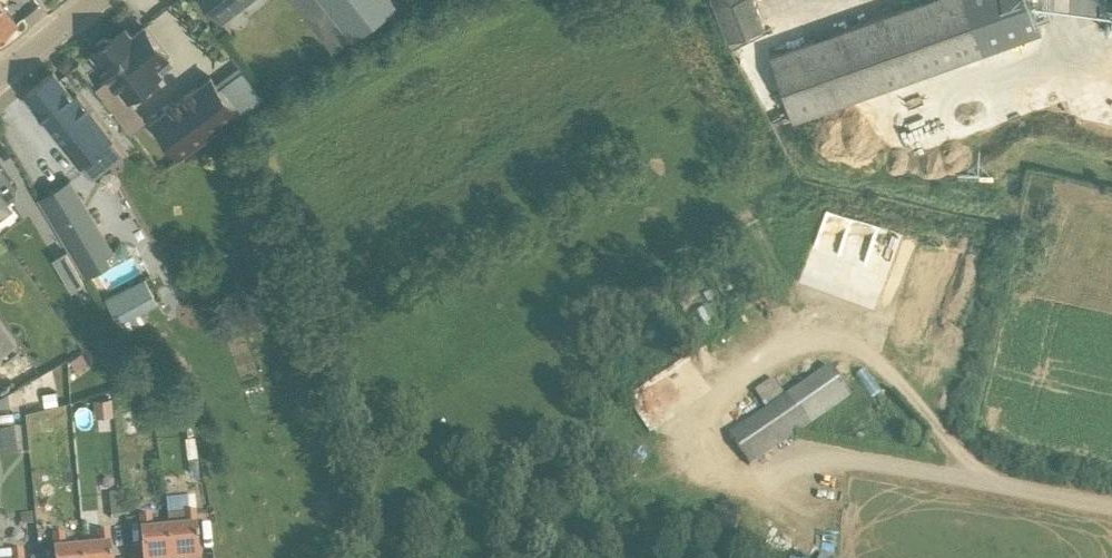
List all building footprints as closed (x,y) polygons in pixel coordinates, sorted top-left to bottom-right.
[(18,22),(0,0),(0,37),(18,22)] [(216,13),(233,0),(206,0),(216,13)] [(341,24),(353,38),(397,5),(393,0),(322,0),(323,1),(307,13),(324,36),(341,24)] [(725,30),(727,40),(744,34),(765,26),(755,0),(713,0),(725,30)] [(770,54),(794,120),(1007,43),(1042,31),(1032,0),(922,0),(770,54)] [(169,57),(147,29),(145,25),(133,34),(126,26),(112,37),(104,36),(98,41),(97,50),(93,52),(111,75),(97,86),(132,132),(148,120),(130,97),(162,72),(157,66),(169,57)] [(78,97),(75,99),(54,72),(28,92),(94,176),(123,154),(78,97)] [(238,112),(211,76),(154,118),(181,154),(238,112)] [(15,159),(4,145),(0,148),(0,186),(11,204),(34,192),(15,159)] [(118,240),(109,245),(70,179),(40,197),(87,275),(117,258),(125,253),(118,240)] [(86,282),(77,265),(64,273),(73,289),(86,282)] [(159,302),(145,277),(107,297),(120,323),(159,302)] [(0,319),(0,353),(17,340),(0,319)] [(128,363),(116,369),(122,382),(135,376),(128,363)] [(852,398),(831,368),(731,435),(752,466),(852,398)] [(44,393),(46,405),(59,403),(57,390),(44,393)] [(8,392),(0,396),(0,405),(10,404),(8,392)] [(114,396),(96,398),(97,415),(115,413),(114,396)] [(0,424),(0,440),(18,438),(15,422),(0,424)] [(189,452),(192,474),(201,473),(199,451),(189,452)] [(44,457),(35,458),(36,469),(45,468),(44,457)] [(47,470),(34,471),(36,496),(49,494),(47,470)] [(125,517),(122,494),(110,494),(112,510),(113,519),(125,517)] [(49,496),(37,498),(39,522),(52,521),(49,496)] [(173,557),(202,557),(199,529),(197,513),(169,516),(169,518),(170,518),(171,533),(173,557)] [(171,533),(154,534),(152,518),(142,519),(143,535),(145,557),(173,557),(171,533)] [(85,557),(114,557),(113,549),(112,549),(111,532),(100,533),(102,550),(85,552),(85,557)] [(84,552),(69,553),(67,536),(56,537),(58,554),(56,554),(57,557),(85,557),(85,552),(84,552)]
